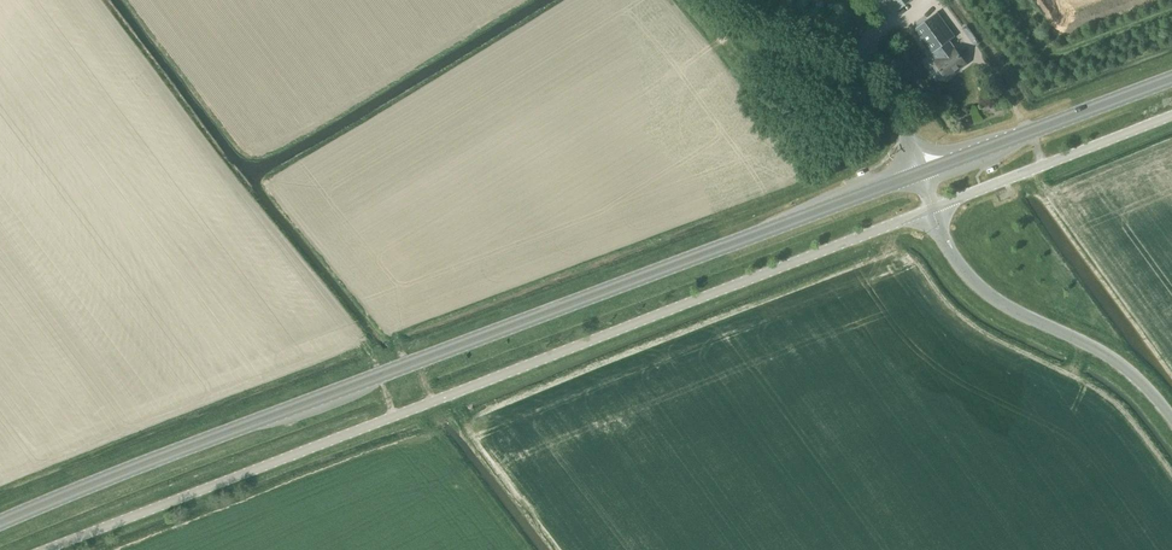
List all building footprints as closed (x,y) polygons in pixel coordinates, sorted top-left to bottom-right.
[(897,9),(909,0),(890,0),(897,9)] [(956,34),(939,10),(915,27),(932,51),(933,50),(939,58),(937,60),(938,62),(936,63),(936,65),(942,73),(944,74),(946,73),(947,75),(967,61),(956,46),(955,46),(949,39),(956,34)]
